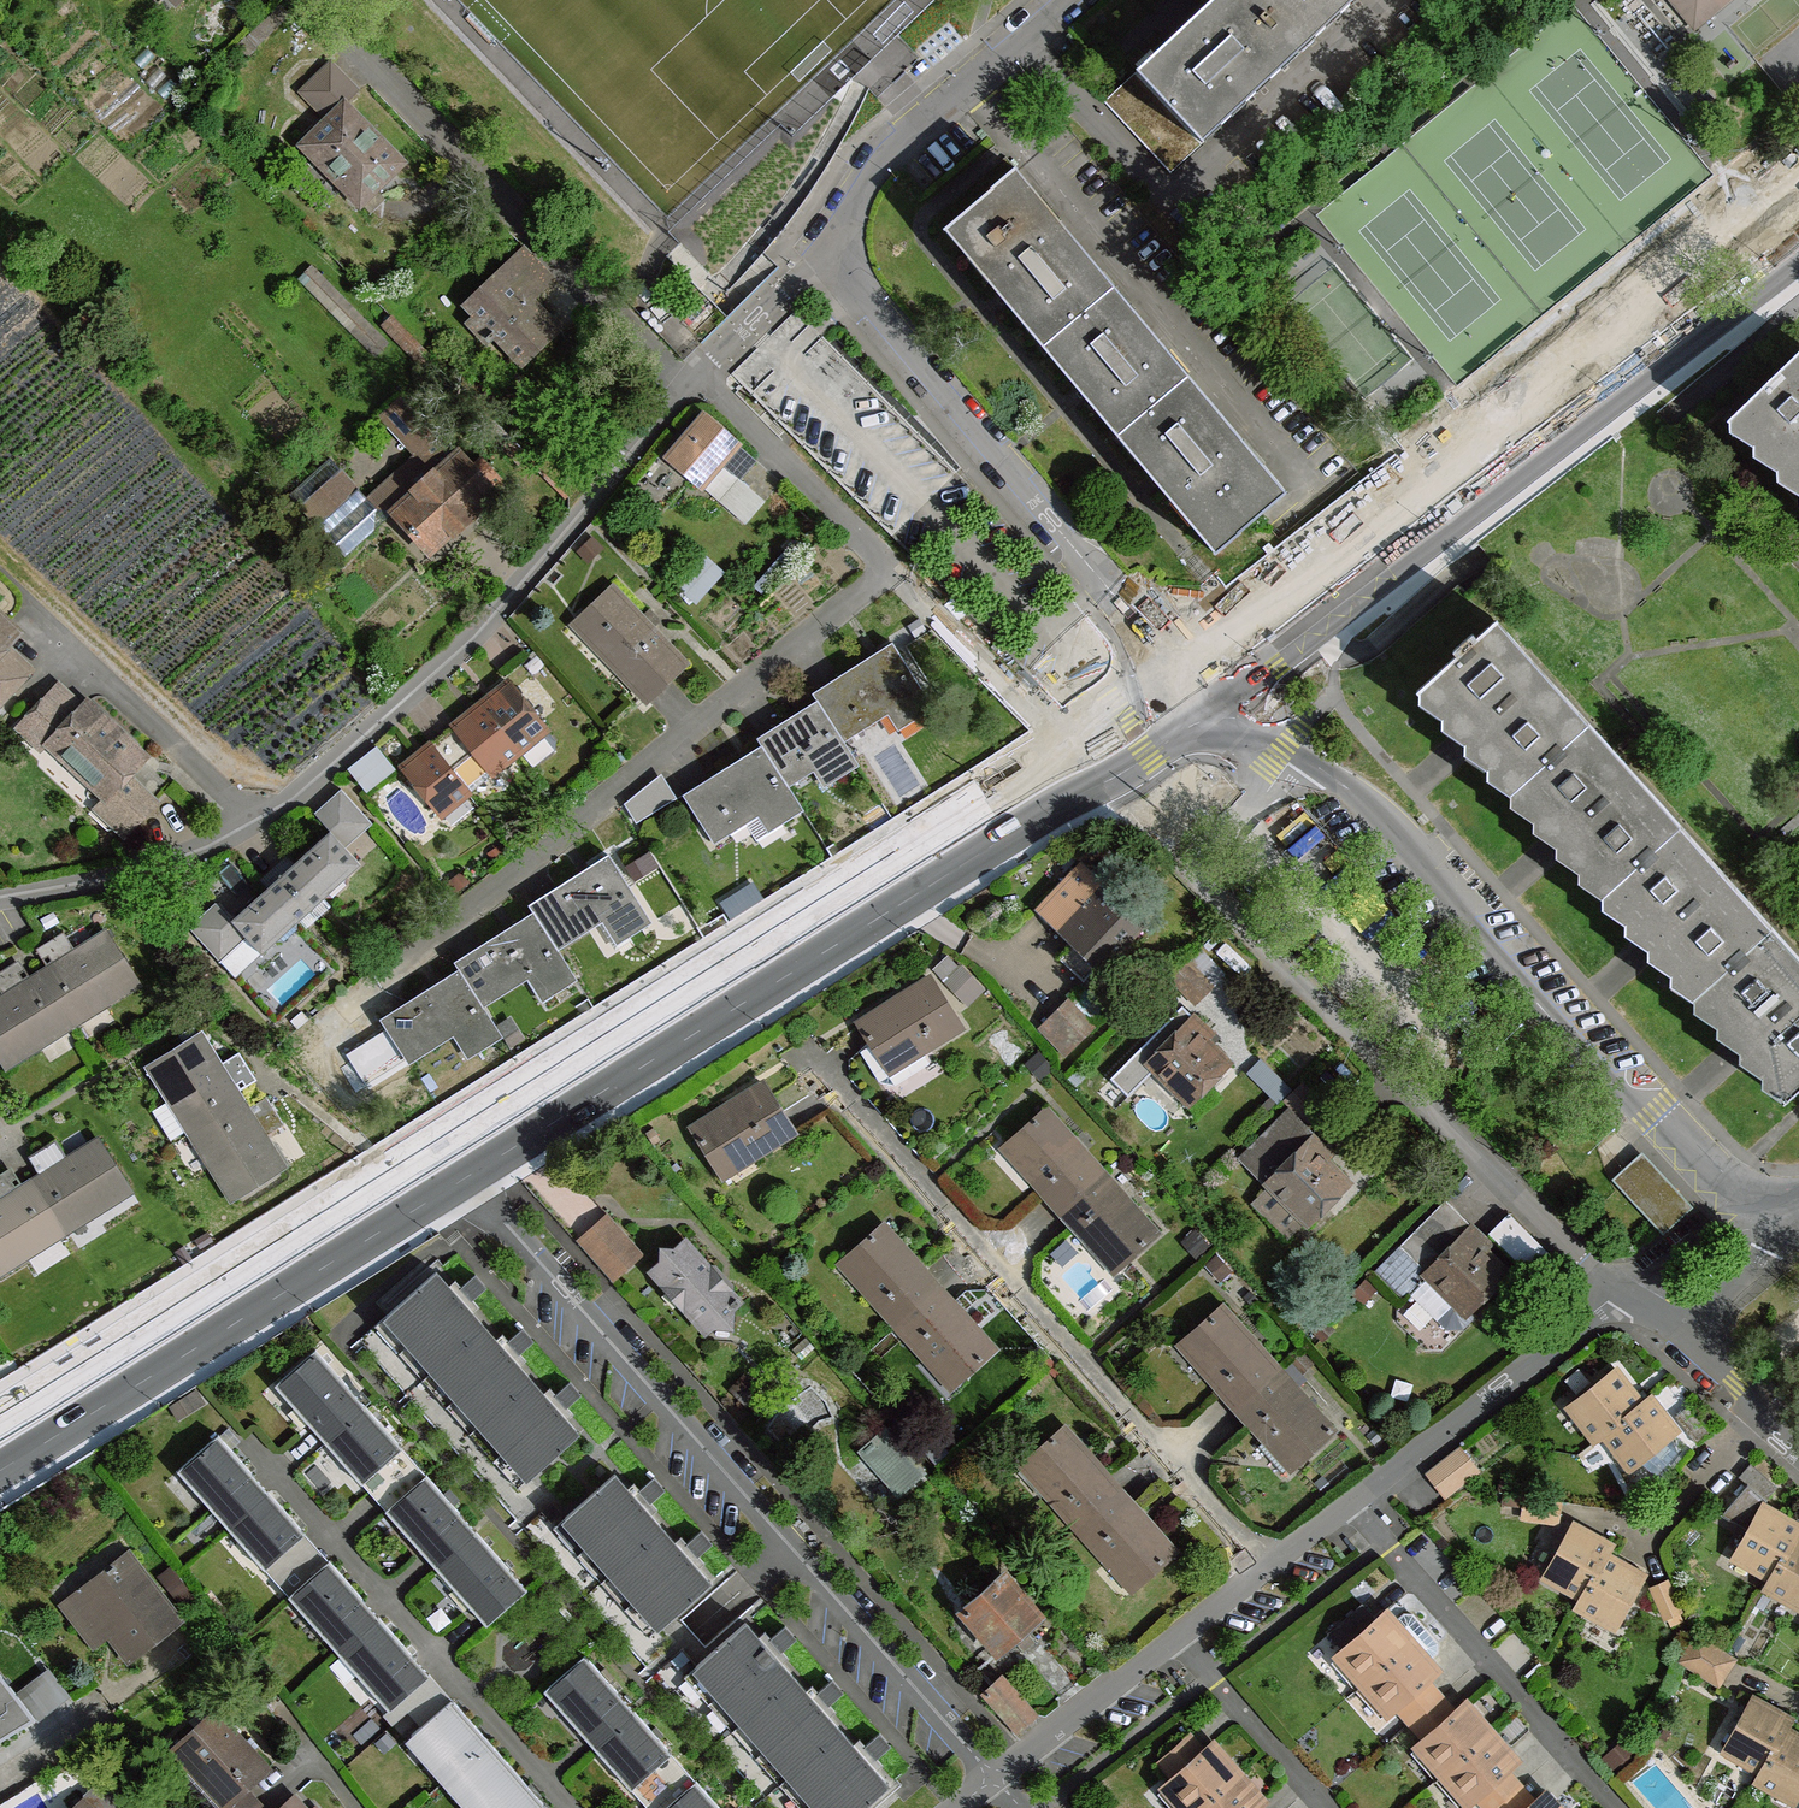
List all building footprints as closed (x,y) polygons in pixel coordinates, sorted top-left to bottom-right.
[(1203,143),(1299,53),(1248,0),(1215,0),(1138,73),(1203,143)] [(1299,53),(1356,0),(1248,0),(1299,53)] [(1698,22),(1724,0),(1709,0),(1698,10),(1690,0),(1679,0),(1698,22)] [(1698,10),(1709,0),(1690,0),(1698,10)] [(301,92),(329,120),(344,105),(359,91),(331,63),(301,92)] [(1203,143),(1138,73),(1104,103),(1170,174),(1203,143)] [(329,120),(304,145),(361,203),(401,163),(344,105),(329,120)] [(1016,168),(944,230),(1043,346),(1115,287),(1016,168)] [(524,250),(466,304),(522,363),(553,334),(526,305),(552,280),(524,250)] [(1189,375),(1115,287),(1043,346),(1117,435),(1189,375)] [(1735,416),(1783,466),(1798,450),(1798,354),(1735,416)] [(1288,492),(1189,375),(1117,435),(1216,553),(1259,517),(1288,492)] [(395,511),(432,550),(495,492),(484,480),(460,453),(454,458),(401,397),(379,415),(415,455),(367,498),(332,459),(290,496),(345,555),(375,529),(376,510),(395,511)] [(738,444),(706,417),(669,458),(701,485),(721,463),(738,444)] [(756,461),(738,444),(721,463),(741,479),(756,461)] [(1783,466),(1798,482),(1798,450),(1783,466)] [(484,480),(495,492),(504,484),(493,471),(484,480)] [(602,547),(592,537),(579,549),(587,559),(602,547)] [(722,572),(711,561),(683,591),(695,602),(722,572)] [(685,663),(613,588),(581,618),(599,636),(592,642),(646,700),(685,663)] [(5,645),(15,636),(2,624),(0,621),(0,651),(5,645)] [(1544,672),(1499,621),(1425,686),(1470,737),(1544,672)] [(931,705),(893,643),(813,693),(818,701),(841,739),(898,703),(907,718),(931,705)] [(0,651),(0,704),(31,670),(5,645),(0,651)] [(1591,723),(1544,672),(1470,737),(1517,789),(1591,723)] [(508,682),(481,704),(520,751),(547,729),(508,682)] [(54,739),(83,708),(59,685),(29,717),(54,739)] [(841,739),(818,701),(757,738),(762,746),(786,784),(823,761),(834,777),(856,762),(841,739)] [(469,792),(520,751),(481,704),(431,745),(469,792)] [(85,706),(83,708),(54,739),(52,741),(107,794),(101,801),(90,815),(108,830),(114,830),(128,814),(138,821),(171,786),(147,764),(132,780),(127,775),(142,759),(85,706)] [(54,739),(29,717),(16,730),(41,755),(46,749),(101,801),(107,794),(52,741),(54,739)] [(1636,775),(1591,723),(1517,789),(1563,840),(1636,775)] [(556,741),(547,729),(520,751),(533,768),(555,750),(556,741)] [(369,787),(398,766),(381,741),(352,762),(369,787)] [(469,792),(431,745),(418,755),(403,767),(441,815),(469,792)] [(786,784),(762,746),(683,795),(713,840),(744,821),(756,841),(782,825),(779,820),(801,807),(786,784)] [(1682,826),(1636,775),(1563,840),(1608,892),(1682,826)] [(658,779),(625,805),(637,823),(675,799),(658,779)] [(317,816),(330,831),(347,849),(372,826),(354,806),(342,792),(317,816)] [(128,814),(114,830),(123,838),(138,821),(128,814)] [(1726,877),(1682,826),(1608,892),(1652,942),(1726,877)] [(330,831),(281,875),(312,909),(324,897),(333,898),(347,885),(348,876),(361,864),(347,849),(330,831)] [(651,923),(609,855),(529,905),(533,913),(555,946),(606,915),(604,911),(608,909),(611,912),(627,939),(651,923)] [(1082,865),(1041,907),(1061,926),(1101,885),(1082,865)] [(298,929),(299,921),(312,909),(281,875),(267,888),(232,920),(248,939),(262,954),(276,941),(283,942),(298,929)] [(1115,877),(1104,888),(1140,922),(1150,911),(1115,877)] [(1772,927),(1726,877),(1652,942),(1699,992),(1772,927)] [(1101,885),(1061,926),(1076,940),(1059,956),(1083,981),(1099,963),(1101,965),(1129,937),(1136,944),(1149,931),(1140,922),(1104,888),(1101,885)] [(222,963),(248,939),(232,920),(216,904),(190,929),(222,963)] [(555,946),(533,913),(455,963),(460,970),(482,1004),(533,972),(530,968),(534,965),(537,969),(553,996),(577,981),(555,946)] [(1772,927),(1699,992),(1745,1044),(1798,995),(1798,957),(1772,927)] [(51,973),(42,978),(70,1023),(138,981),(107,932),(75,951),(63,932),(45,943),(42,945),(55,965),(48,969),(51,973)] [(1212,987),(1188,964),(1174,979),(1197,1001),(1212,987)] [(0,999),(0,1059),(3,1065),(70,1023),(42,978),(34,983),(31,979),(24,984),(12,965),(0,972),(0,990),(4,996),(0,999)] [(482,1004),(460,970),(381,1020),(406,1061),(458,1029),(456,1025),(459,1023),(462,1026),(478,1053),(502,1038),(482,1004)] [(930,979),(860,1023),(873,1045),(861,1052),(879,1081),(895,1085),(928,1063),(922,1052),(960,1028),(930,979)] [(1745,1044),(1791,1096),(1798,1089),(1798,995),(1745,1044)] [(1094,1026),(1067,1000),(1040,1028),(1068,1054),(1094,1026)] [(1191,1026),(1153,1065),(1190,1100),(1227,1061),(1191,1026)] [(200,1033),(152,1064),(173,1098),(192,1128),(194,1131),(238,1103),(233,1095),(237,1092),(232,1085),(252,1073),(239,1053),(220,1065),(200,1033)] [(795,1132),(764,1083),(693,1128),(718,1168),(750,1149),(755,1156),(795,1132)] [(1294,1107),(1307,1120),(1311,1124),(1327,1109),(1304,1087),(1289,1101),(1294,1107)] [(171,1140),(192,1128),(173,1098),(153,1111),(171,1140)] [(244,1112),(238,1103),(194,1131),(236,1198),(284,1168),(264,1136),(283,1124),(271,1104),(252,1116),(248,1109),(244,1112)] [(1282,1120),(1295,1132),(1307,1120),(1294,1107),(1282,1120)] [(1101,1171),(1046,1110),(1010,1142),(1034,1170),(1028,1176),(1044,1195),(1058,1209),(1101,1171)] [(1271,1184),(1309,1147),(1295,1132),(1282,1120),(1244,1156),(1271,1184)] [(1309,1147),(1271,1184),(1308,1220),(1346,1182),(1322,1159),(1330,1151),(1317,1139),(1309,1147)] [(43,1181),(35,1186),(63,1230),(129,1188),(99,1140),(68,1159),(55,1140),(35,1153),(48,1172),(40,1177),(43,1181)] [(1679,1197),(1642,1157),(1616,1182),(1653,1221),(1679,1197)] [(1157,1233),(1101,1171),(1058,1209),(1073,1226),(1089,1244),(1096,1237),(1121,1265),(1157,1233)] [(63,1230),(35,1186),(26,1191),(24,1187),(17,1192),(4,1173),(0,1175),(0,1269),(63,1230)] [(1401,1245),(1430,1274),(1469,1236),(1476,1229),(1447,1199),(1401,1245)] [(1510,1214),(1490,1233),(1532,1276),(1553,1256),(1510,1214)] [(640,1253),(606,1217),(580,1242),(613,1278),(640,1253)] [(924,1270),(885,1226),(848,1258),(873,1286),(866,1292),(897,1325),(939,1287),(924,1270)] [(1504,1272),(1469,1236),(1430,1274),(1411,1294),(1448,1328),(1463,1328),(1474,1316),(1467,1310),(1495,1282),(1504,1272)] [(711,1271),(685,1240),(675,1249),(662,1249),(661,1261),(651,1270),(666,1287),(684,1288),(682,1306),(706,1332),(714,1325),(731,1326),(732,1309),(740,1302),(728,1289),(711,1287),(711,1271)] [(728,1289),(711,1271),(711,1287),(728,1289)] [(437,1272),(387,1316),(435,1370),(485,1327),(437,1272)] [(684,1288),(666,1287),(682,1306),(684,1288)] [(961,1311),(939,1287),(897,1325),(928,1360),(934,1353),(959,1381),(996,1349),(961,1311)] [(1278,1369),(1223,1308),(1188,1340),(1213,1368),(1206,1375),(1217,1387),(1237,1407),(1278,1369)] [(485,1327),(435,1370),(482,1424),(532,1379),(485,1327)] [(319,1421),(352,1391),(316,1350),(282,1380),(301,1401),(294,1407),(312,1427),(319,1421)] [(1278,1369),(1237,1407),(1250,1423),(1266,1440),(1258,1446),(1283,1474),(1334,1430),(1278,1369)] [(1639,1406),(1613,1372),(1569,1405),(1597,1440),(1605,1433),(1639,1406)] [(580,1435),(532,1379),(482,1424),(530,1478),(580,1435)] [(332,1435),(366,1406),(352,1391),(319,1421),(332,1435)] [(1639,1406),(1605,1433),(1631,1467),(1639,1461),(1670,1436),(1675,1433),(1647,1399),(1639,1406)] [(403,1448),(366,1406),(332,1435),(350,1456),(343,1463),(362,1484),(403,1448)] [(1066,1428),(1030,1460),(1054,1488),(1048,1494),(1078,1528),(1120,1490),(1066,1428)] [(925,1472),(888,1430),(864,1451),(902,1493),(925,1472)] [(234,1522),(268,1492),(229,1446),(219,1435),(185,1465),(202,1485),(196,1492),(227,1528),(234,1522)] [(1679,1453),(1670,1436),(1639,1461),(1658,1477),(1679,1453)] [(803,1457),(798,1444),(785,1449),(790,1462),(803,1457)] [(1460,1447),(1426,1473),(1444,1498),(1457,1488),(1478,1472),(1460,1447)] [(393,1505),(427,1475),(403,1448),(362,1484),(367,1491),(385,1510),(393,1505)] [(1749,1486),(1768,1501),(1779,1488),(1751,1463),(1740,1476),(1749,1486)] [(616,1474),(565,1518),(614,1573),(663,1529),(616,1474)] [(443,1562),(476,1532),(427,1475),(393,1505),(411,1525),(404,1531),(421,1551),(436,1568),(443,1562)] [(1763,1508),(1768,1501),(1749,1486),(1722,1515),(1749,1531),(1735,1555),(1773,1577),(1795,1538),(1798,1531),(1798,1528),(1763,1508)] [(1176,1551),(1120,1490),(1078,1528),(1108,1562),(1115,1555),(1140,1584),(1176,1551)] [(305,1534),(268,1492),(234,1522),(253,1543),(245,1549),(265,1570),(272,1564),(305,1534)] [(1559,1523),(1562,1504),(1525,1498),(1523,1517),(1559,1523)] [(1584,1595),(1607,1556),(1611,1548),(1572,1527),(1546,1574),(1584,1595)] [(663,1529),(614,1573),(661,1627),(711,1584),(663,1529)] [(527,1590),(476,1532),(443,1562),(461,1582),(454,1589),(471,1608),(487,1625),(527,1590)] [(330,1561),(305,1534),(272,1564),(295,1590),(330,1561)] [(1773,1577),(1768,1586),(1798,1603),(1798,1540),(1795,1538),(1773,1577)] [(128,1555),(80,1592),(113,1634),(131,1658),(178,1621),(128,1555)] [(1644,1579),(1607,1556),(1584,1595),(1578,1604),(1618,1626),(1644,1579)] [(346,1647),(379,1618),(330,1561),(295,1590),(314,1611),(307,1617),(339,1653),(346,1647)] [(1038,1615),(1004,1577),(964,1611),(998,1650),(1038,1615)] [(1681,1611),(1668,1582),(1653,1588),(1665,1618),(1681,1611)] [(1342,1649),(1377,1620),(1363,1604),(1329,1634),(1342,1649)] [(1396,1622),(1387,1612),(1377,1620),(1342,1649),(1337,1654),(1365,1684),(1413,1641),(1396,1622)] [(1396,1622),(1413,1641),(1425,1629),(1413,1614),(1404,1614),(1396,1622)] [(390,1711),(430,1675),(379,1618),(346,1647),(365,1668),(357,1675),(390,1711)] [(747,1624),(698,1666),(746,1720),(795,1677),(747,1624)] [(1413,1641),(1429,1660),(1438,1652),(1438,1643),(1425,1629),(1413,1641)] [(1698,1635),(1680,1662),(1720,1686),(1737,1659),(1730,1655),(1698,1635)] [(1413,1641),(1365,1684),(1390,1713),(1393,1710),(1429,1678),(1438,1671),(1429,1660),(1413,1641)] [(601,1741),(635,1711),(585,1655),(551,1685),(570,1705),(563,1711),(584,1735),(594,1747),(601,1741)] [(49,1672),(19,1696),(41,1724),(71,1700),(49,1672)] [(452,1699),(430,1675),(390,1711),(396,1720),(409,1710),(423,1725),(452,1699)] [(795,1677),(746,1720),(792,1774),(842,1731),(795,1677)] [(1421,1742),(1457,1710),(1429,1678),(1393,1710),(1407,1725),(1421,1742)] [(1035,1715),(1002,1679),(986,1694),(1018,1730),(1035,1715)] [(453,1774),(490,1742),(452,1699),(423,1725),(411,1735),(413,1737),(431,1757),(434,1753),(453,1774)] [(1726,1749),(1763,1769),(1785,1731),(1790,1723),(1752,1701),(1726,1749)] [(1492,1731),(1466,1702),(1457,1710),(1421,1742),(1418,1745),(1444,1774),(1492,1731)] [(635,1786),(672,1754),(635,1711),(601,1741),(619,1761),(612,1767),(632,1789),(635,1786)] [(213,1712),(174,1748),(227,1807),(247,1790),(267,1770),(232,1732),(213,1712)] [(1171,1779),(1207,1748),(1191,1730),(1156,1762),(1171,1779)] [(792,1774),(822,1807),(864,1807),(890,1785),(842,1731),(792,1774)] [(1517,1761),(1492,1731),(1444,1774),(1469,1804),(1474,1800),(1509,1768),(1517,1761)] [(1785,1731),(1763,1769),(1758,1778),(1797,1800),(1798,1796),(1798,1739),(1785,1731)] [(1637,1748),(1627,1737),(1603,1758),(1614,1770),(1637,1748)] [(490,1742),(453,1774),(483,1807),(547,1807),(490,1742)] [(1213,1743),(1207,1748),(1171,1779),(1164,1785),(1184,1807),(1197,1807),(1238,1772),(1213,1743)] [(635,1786),(647,1799),(683,1767),(672,1754),(635,1786)] [(696,1781),(683,1767),(647,1799),(654,1807),(666,1807),(696,1781)] [(1537,1801),(1509,1768),(1474,1800),(1481,1807),(1528,1807),(1537,1801)] [(1238,1772),(1197,1807),(1257,1807),(1258,1807),(1264,1801),(1238,1772)] [(81,1801),(88,1807),(118,1807),(128,1799),(108,1777),(81,1801)] [(696,1781),(666,1807),(719,1807),(696,1781)] [(259,1803),(247,1790),(227,1807),(225,1807),(253,1807),(259,1803)] [(1546,1793),(1537,1801),(1528,1807),(1559,1807),(1546,1793)] [(292,1797),(280,1807),(301,1807),(292,1797)]
